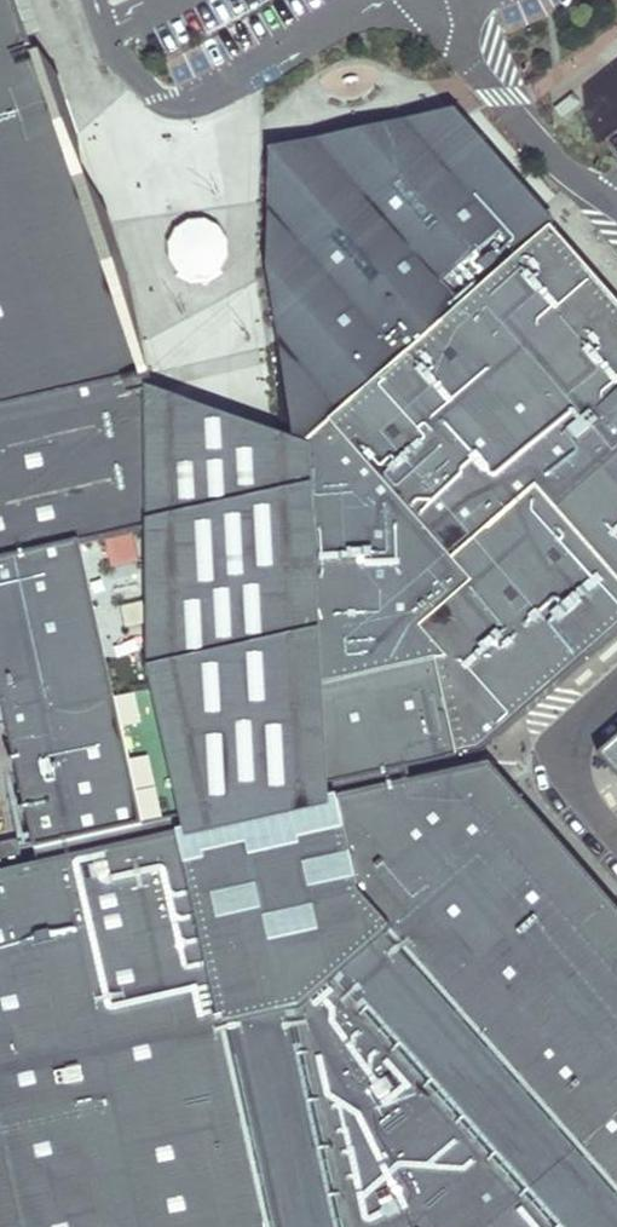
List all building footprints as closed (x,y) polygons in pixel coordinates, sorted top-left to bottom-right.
[(75,543),(158,525),(152,388),(144,365),(68,142),(33,43),(19,0),(0,0),(0,562),(75,543)] [(459,757),(479,753),(616,633),(616,301),(553,228),(523,194),(457,119),(391,142),(287,177),(286,196),(283,267),(307,442),(321,689),(438,663),(459,757)] [(174,229),(187,283),(232,273),(220,219),(174,229)] [(307,442),(152,388),(158,525),(75,543),(92,616),(108,688),(111,703),(123,757),(139,827),(175,819),(245,803),(324,786),(321,689),(307,442)] [(0,562),(0,641),(15,708),(24,749),(29,776),(45,847),(50,870),(139,827),(123,757),(111,703),(108,688),(92,616),(75,543),(0,562)] [(570,872),(529,825),(476,766),(411,781),(408,769),(459,757),(438,663),(321,689),(324,786),(245,803),(175,819),(139,827),(50,870),(0,881),(0,1226),(616,1226),(616,925),(570,872)] [(593,755),(616,781),(616,734),(593,755)]
